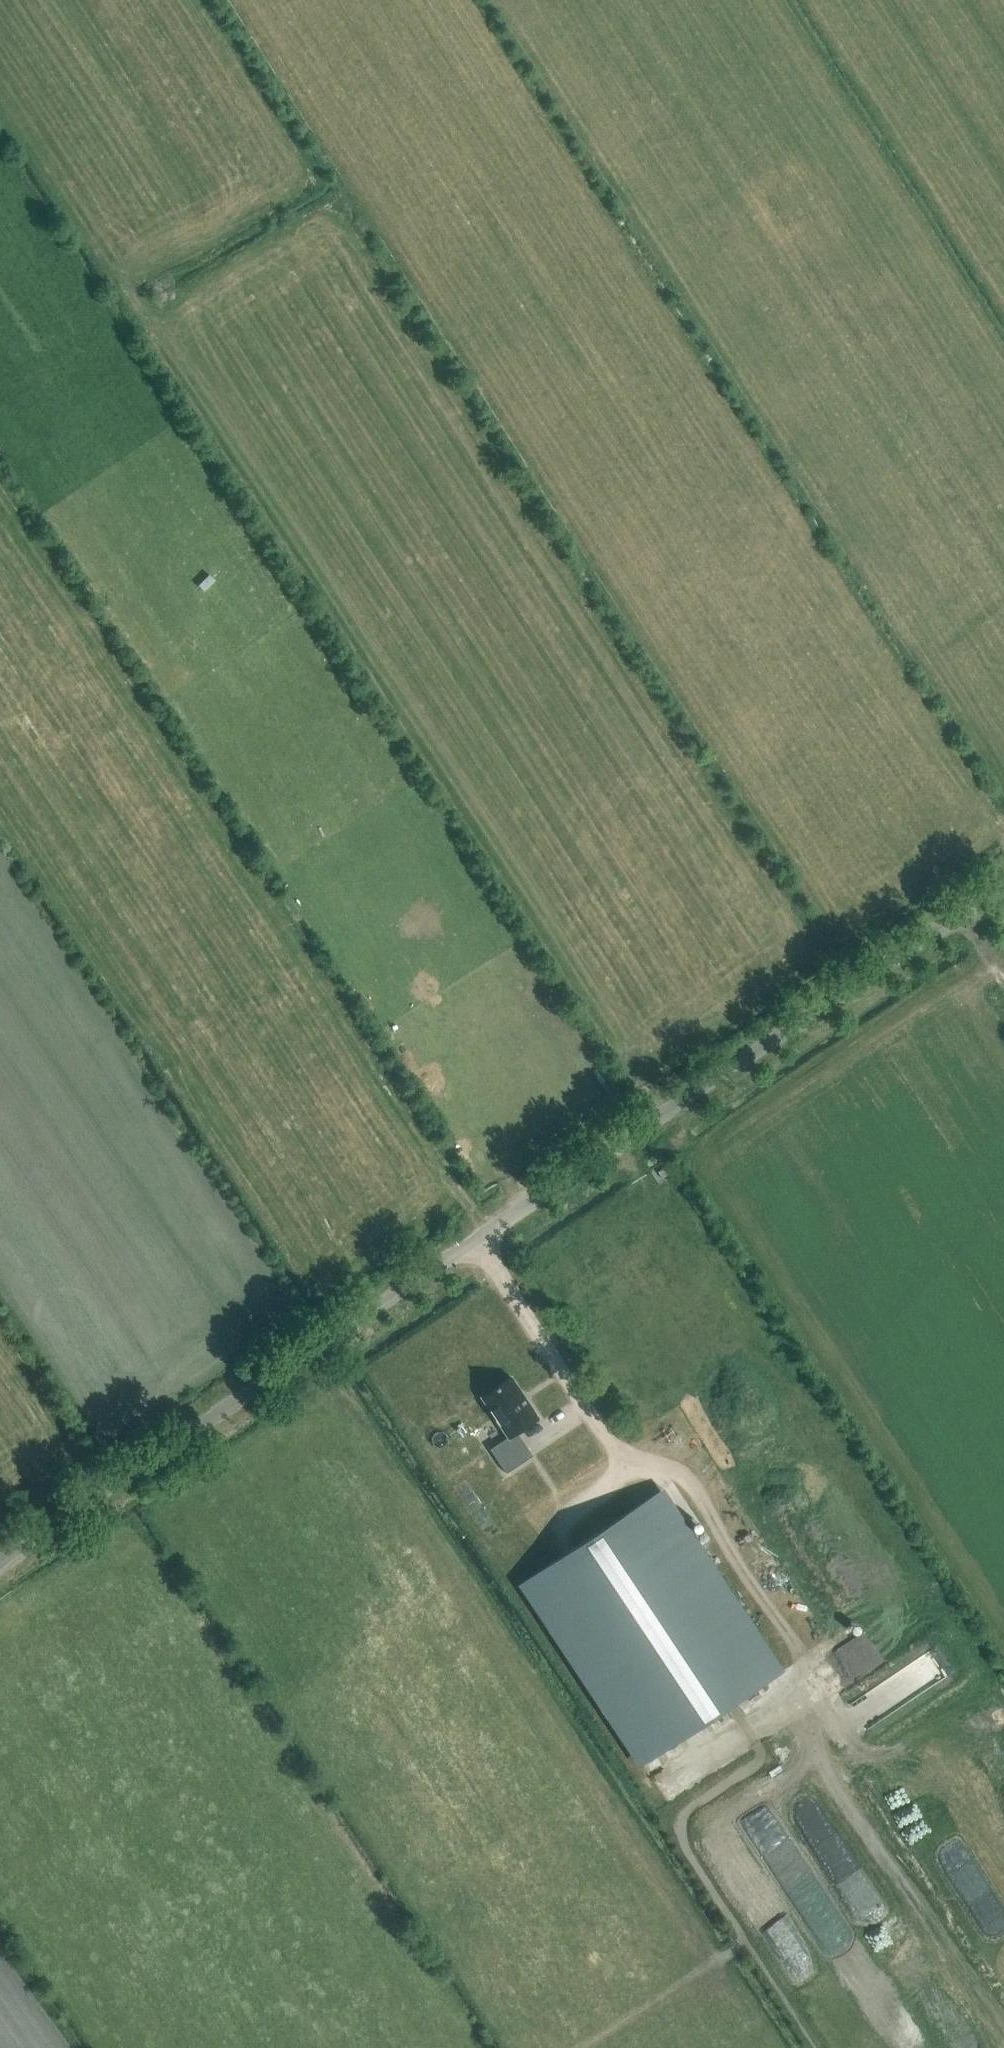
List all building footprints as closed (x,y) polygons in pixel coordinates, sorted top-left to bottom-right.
[(611,1100),(620,1093),(610,1078),(600,1085),(611,1100)] [(490,1449),(506,1473),(530,1457),(515,1434),(538,1418),(511,1377),(496,1386),(495,1385),(491,1384),(484,1389),(483,1393),(484,1395),(481,1397),(508,1437),(490,1449)] [(522,1583),(642,1764),(779,1672),(660,1492),(522,1583)] [(823,1814),(798,1828),(825,1877),(850,1863),(823,1814)] [(783,1965),(807,1951),(790,1922),(766,1935),(783,1965)]
